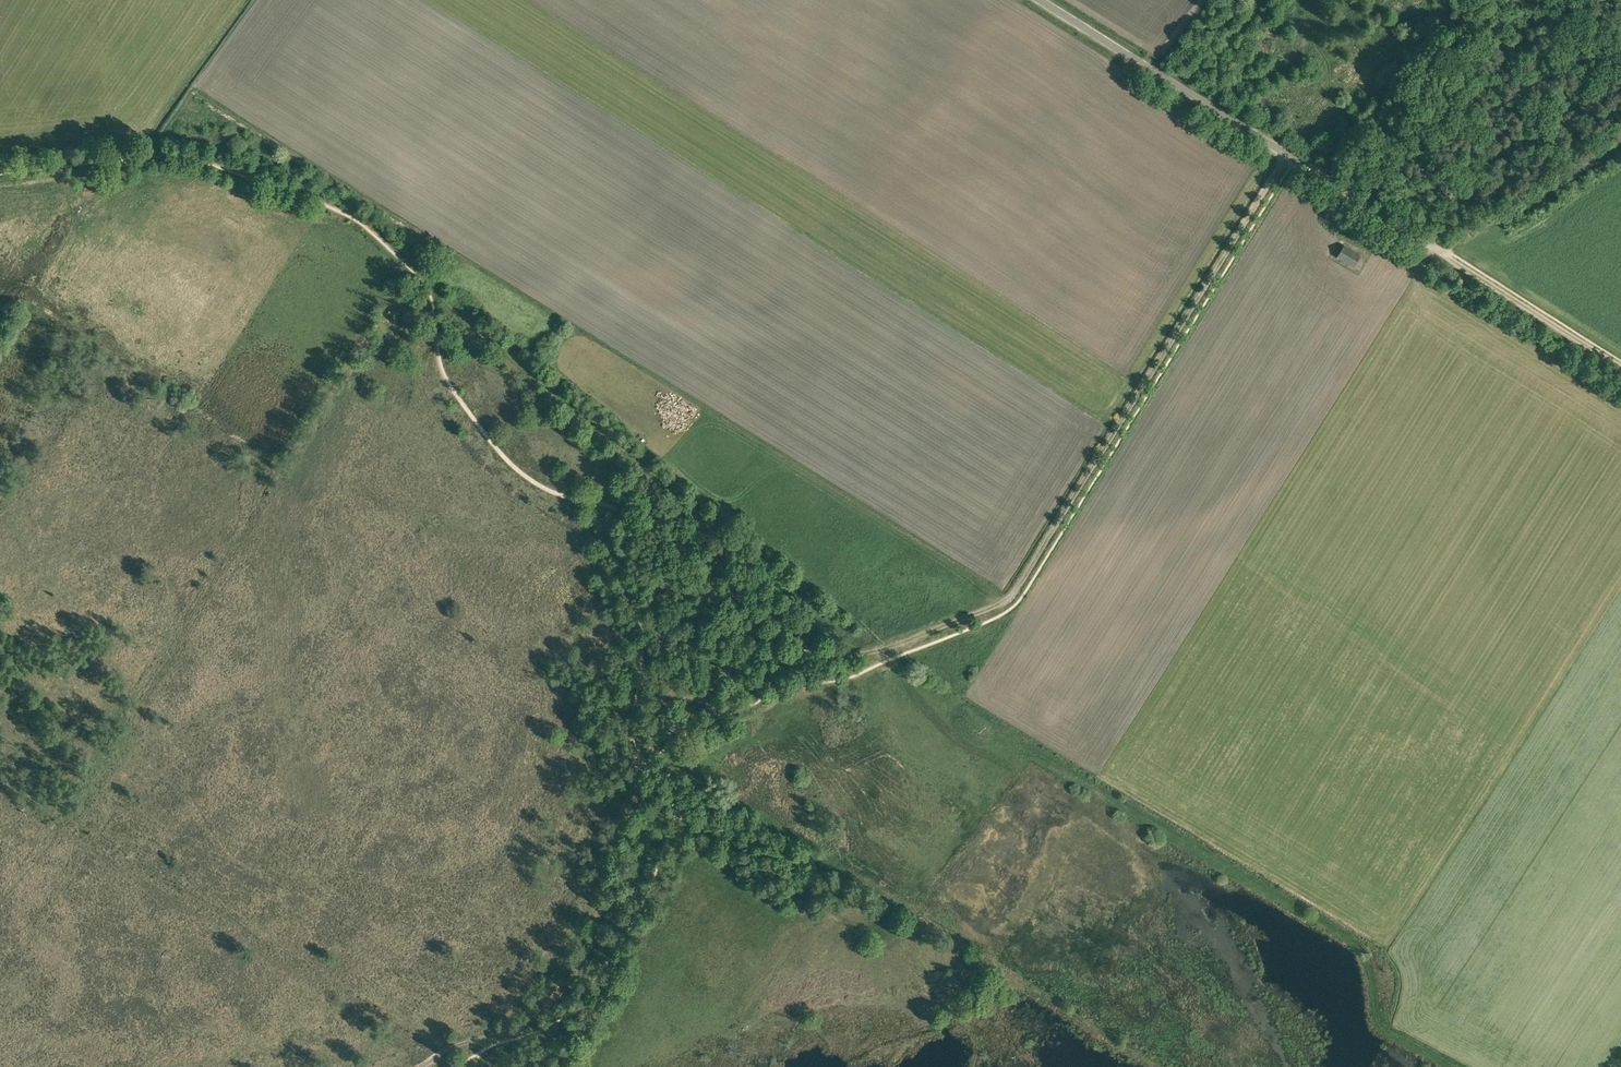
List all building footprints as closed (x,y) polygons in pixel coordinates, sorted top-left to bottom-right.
[(1570,27),(1579,39),(1591,30),(1582,19),(1570,27)] [(1361,254),(1344,245),(1337,256),(1354,266),(1361,254)]
